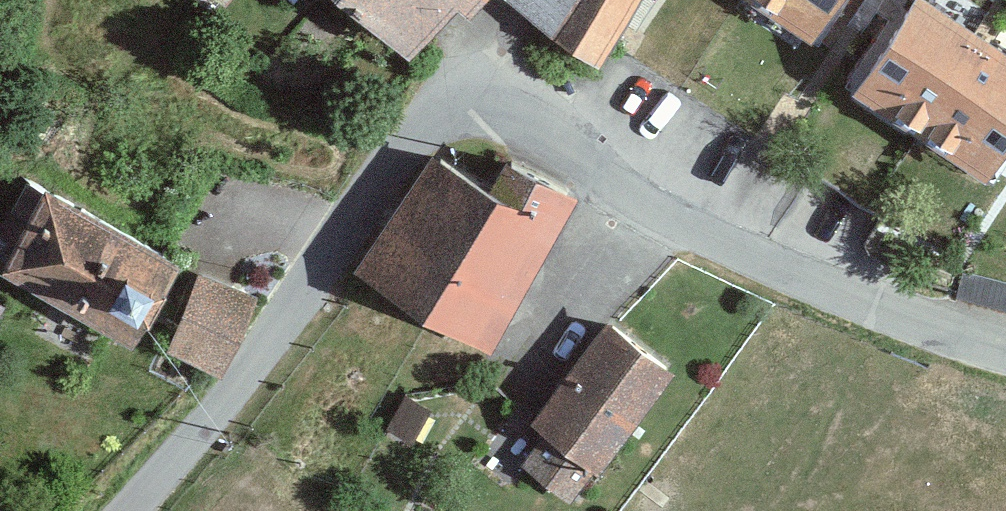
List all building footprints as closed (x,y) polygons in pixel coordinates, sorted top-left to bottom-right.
[(419,50),(467,0),(362,0),(419,50)] [(557,26),(599,54),(635,0),(574,0),(557,26)] [(814,29),(833,0),(769,0),(814,29)] [(946,0),(909,0),(856,80),(988,167),(1005,140),(1005,39),(946,0)] [(473,171),(429,147),(351,262),(469,336),(559,187),(489,144),(473,171)] [(175,250),(38,171),(0,240),(0,255),(131,330),(175,250)] [(253,290),(203,268),(172,345),(219,364),(253,290)] [(8,304),(0,299),(0,316),(8,304)] [(591,311),(518,410),(535,422),(509,459),(559,496),(657,359),(591,311)]
